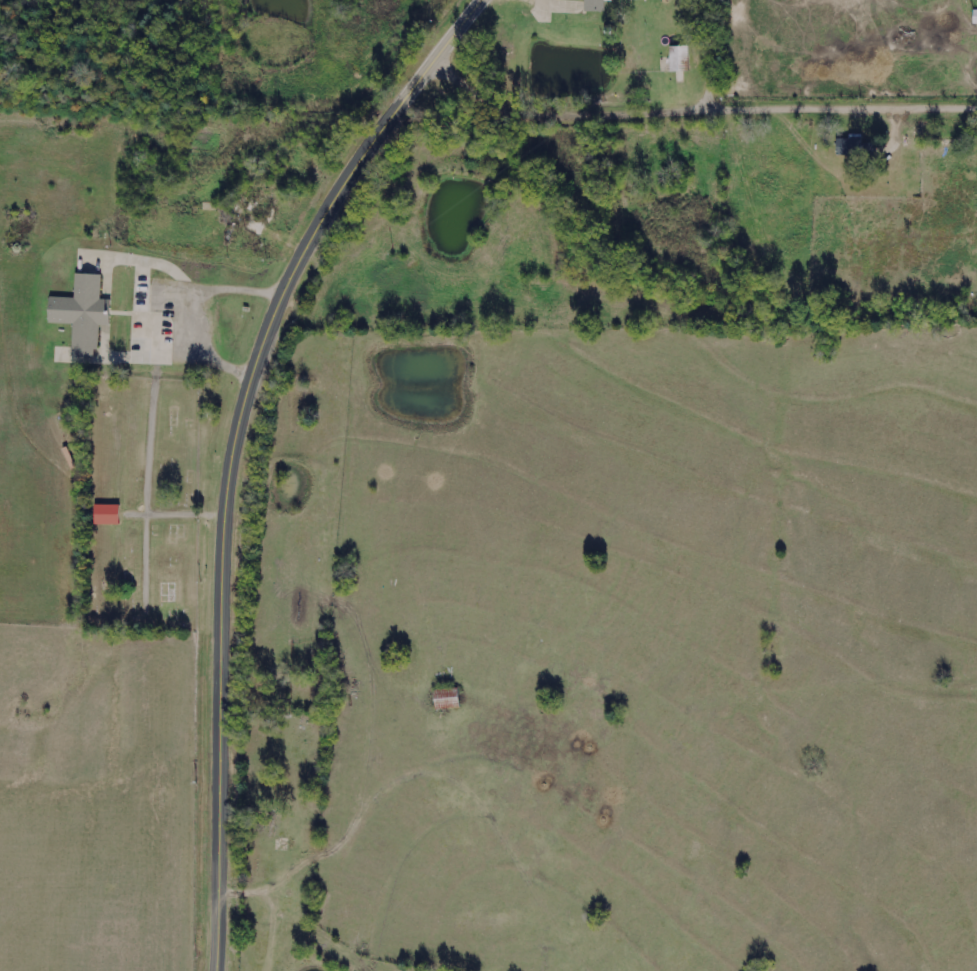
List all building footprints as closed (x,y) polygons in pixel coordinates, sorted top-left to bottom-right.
[(584,12),(604,12),(604,1),(612,1),(612,0),(584,0),(584,12)] [(689,47),(670,47),(670,72),(689,72),(689,47)] [(837,156),(876,155),(876,144),(862,144),(862,135),(849,135),(849,139),(836,139),(837,156)] [(102,275),(75,274),(75,298),(49,297),(48,323),(74,324),(73,357),(97,357),(98,325),(108,326),(109,300),(101,300),(102,275)] [(120,505),(95,505),(95,524),(120,525),(120,505)] [(459,708),(458,688),(433,689),(434,709),(459,708)]
